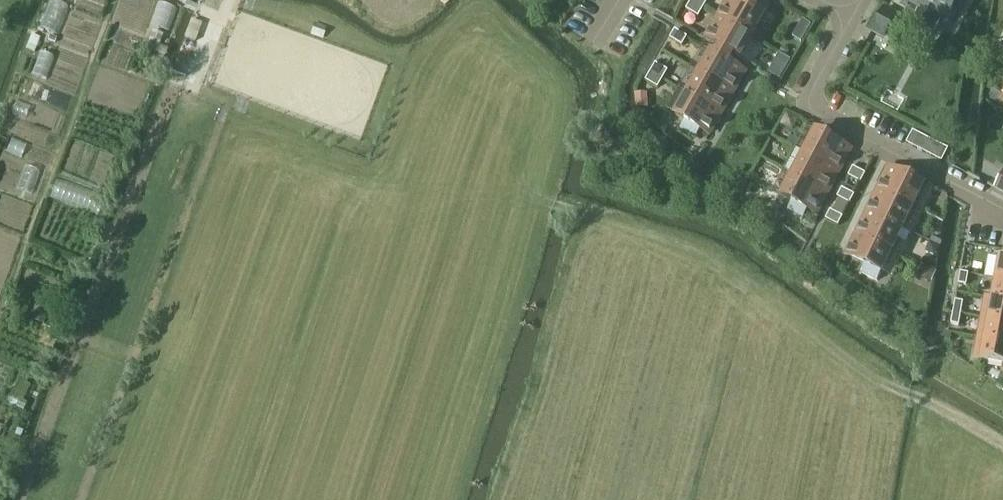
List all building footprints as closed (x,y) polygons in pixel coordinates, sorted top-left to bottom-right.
[(709,0),(692,0),(691,2),(704,9),(709,0)] [(752,37),(765,15),(764,15),(772,2),(768,0),(741,0),(741,1),(739,0),(728,0),(718,17),(752,37)] [(898,20),(908,25),(910,20),(933,32),(940,20),(945,23),(953,8),(959,11),(965,0),(902,0),(901,2),(906,5),(898,20)] [(50,1),(43,27),(59,31),(66,5),(50,1)] [(169,31),(177,7),(160,1),(152,25),(169,31)] [(699,17),(704,9),(691,2),(686,10),(699,17)] [(883,6),(871,29),(898,44),(904,31),(889,23),(895,13),(883,6)] [(740,58),(752,37),(718,17),(706,39),(740,58)] [(803,20),(799,26),(807,31),(811,25),(803,20)] [(682,46),(687,37),(675,30),(670,39),(682,46)] [(150,41),(160,45),(164,35),(153,31),(150,41)] [(32,35),(26,50),(34,52),(40,38),(32,35)] [(165,56),(168,49),(166,48),(158,45),(155,52),(163,55),(165,56)] [(699,73),(733,92),(746,70),(712,51),(699,73)] [(779,54),(775,60),(787,67),(790,61),(779,54)] [(663,80),(668,71),(656,64),(651,73),(663,80)] [(658,88),(663,80),(651,73),(646,81),(658,88)] [(721,113),(733,92),(699,73),(687,94),(721,113)] [(636,94),(636,108),(648,108),(648,93),(636,94)] [(709,135),(721,113),(687,94),(675,115),(685,121),(680,129),(696,138),(700,130),(709,135)] [(782,124),(792,130),(797,120),(787,114),(782,124)] [(839,171),(851,149),(816,131),(804,153),(839,171)] [(915,148),(922,135),(913,131),(906,143),(915,148)] [(924,152),(930,140),(922,135),(915,148),(924,152)] [(933,157),(939,144),(930,140),(924,152),(933,157)] [(942,162),(948,149),(939,144),(933,157),(942,162)] [(828,192),(839,171),(804,153),(793,174),(828,192)] [(861,183),(866,174),(853,167),(848,176),(861,183)] [(913,207),(924,184),(889,167),(878,190),(913,207)] [(994,189),(1002,193),(1002,171),(994,189)] [(816,214),(828,192),(793,174),(782,196),(792,202),(788,210),(803,218),(808,210),(816,214)] [(97,209),(102,196),(60,181),(55,194),(97,209)] [(755,195),(759,188),(752,185),(748,191),(755,195)] [(850,204),(855,195),(842,188),(837,197),(839,198),(850,204)] [(903,228),(913,207),(878,190),(868,212),(903,228)] [(839,198),(832,211),(843,217),(850,204),(839,198)] [(838,226),(843,217),(830,210),(826,219),(838,226)] [(892,250),(903,228),(868,212),(857,233),(892,250)] [(877,281),(892,250),(857,233),(846,256),(865,265),(861,273),(877,281)] [(930,284),(936,272),(923,265),(917,277),(930,284)] [(967,286),(969,274),(961,272),(959,284),(967,286)] [(997,279),(993,298),(993,299),(1002,301),(1002,280),(997,279)] [(993,299),(993,298),(985,297),(981,318),(1002,322),(1002,301),(993,299)] [(961,314),(963,302),(956,301),(953,313),(961,314)] [(36,312),(33,320),(43,324),(46,316),(36,312)] [(959,326),(961,314),(953,313),(951,325),(959,326)] [(981,318),(978,338),(1002,343),(1002,322),(981,318)] [(978,338),(974,359),(1002,365),(1002,343),(978,338)] [(18,399),(29,377),(21,373),(11,396),(18,399)]
